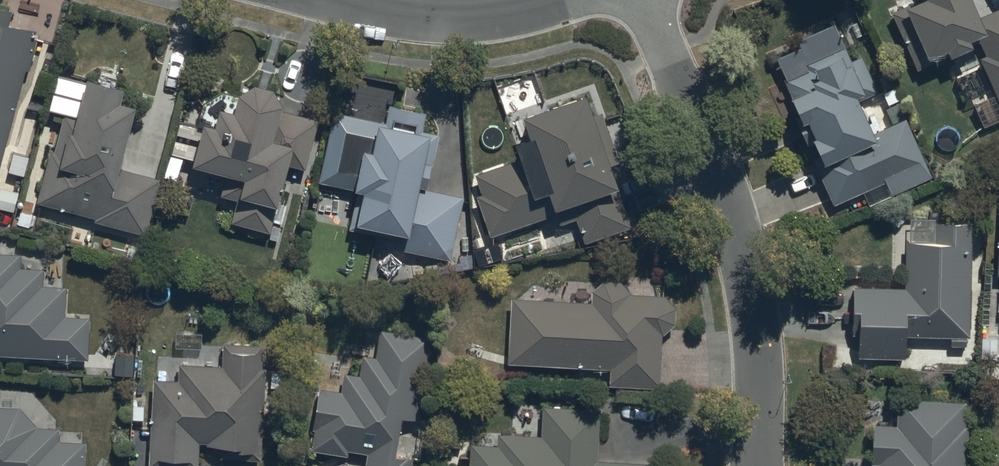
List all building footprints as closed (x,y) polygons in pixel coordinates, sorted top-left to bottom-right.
[(891,13),(918,72),(936,64),(933,59),(946,53),(949,60),(979,46),(989,68),(998,63),(998,10),(980,19),(971,0),(920,0),(891,13)] [(0,10),(0,169),(34,35),(11,29),(15,14),(0,10)] [(799,48),(775,59),(807,128),(801,130),(836,206),(887,183),(893,197),(933,179),(907,121),(873,136),(858,102),(877,93),(861,58),(851,63),(834,26),(797,43),(799,48)] [(64,115),(38,203),(95,220),(94,223),(146,239),(163,181),(123,169),(140,109),(122,104),(127,90),(90,79),(89,84),(60,75),(49,110),(64,115)] [(208,125),(196,167),(226,176),(219,198),(237,204),(231,222),(272,234),(275,224),(282,226),(288,206),(281,203),(291,170),(306,174),(322,123),(284,112),(285,108),(277,91),(258,87),(242,95),(237,114),(223,110),(218,127),(208,125)] [(523,159),(477,176),(484,195),(477,197),(492,237),(557,213),(561,226),(576,221),(586,247),(634,229),(620,193),(623,192),(614,167),(621,165),(619,159),(605,114),(603,108),(592,112),(587,97),(524,120),(532,140),(518,146),(523,159)] [(336,112),(320,183),(358,192),(349,232),(395,243),(393,250),(451,264),(466,200),(429,191),(442,135),(424,131),(428,114),(389,105),(384,123),(336,112)] [(904,289),(853,287),(852,336),(858,336),(857,356),(865,356),(865,361),(905,363),(906,339),(970,341),(973,223),(932,222),(932,245),(905,245),(904,289)] [(91,359),(92,319),(66,319),(67,287),(44,287),(44,269),(20,269),(21,255),(0,254),(0,357),(91,359)] [(592,302),(512,301),(509,365),(610,370),(609,390),(659,392),(661,336),(677,327),(678,310),(668,298),(634,295),(623,284),(604,283),(592,292),(592,302)] [(321,391),(312,451),(348,457),(349,452),(367,455),(365,465),(412,465),(413,461),(398,458),(403,421),(417,423),(429,339),(382,332),(378,357),(364,355),(361,376),(348,374),(344,395),(321,391)] [(154,380),(150,465),(199,465),(200,445),(221,446),(221,461),(262,462),(266,369),(264,369),(265,346),(225,344),(224,366),(182,364),(181,382),(154,380)] [(87,446),(59,444),(60,431),(39,429),(20,409),(1,409),(1,388),(0,388),(0,465),(85,465),(87,446)] [(873,428),(872,464),(877,464),(877,465),(966,465),(968,403),(897,401),(896,429),(873,428)] [(470,443),(469,465),(657,465),(598,462),(600,409),(544,407),(542,435),(500,433),(500,444),(470,443)]
